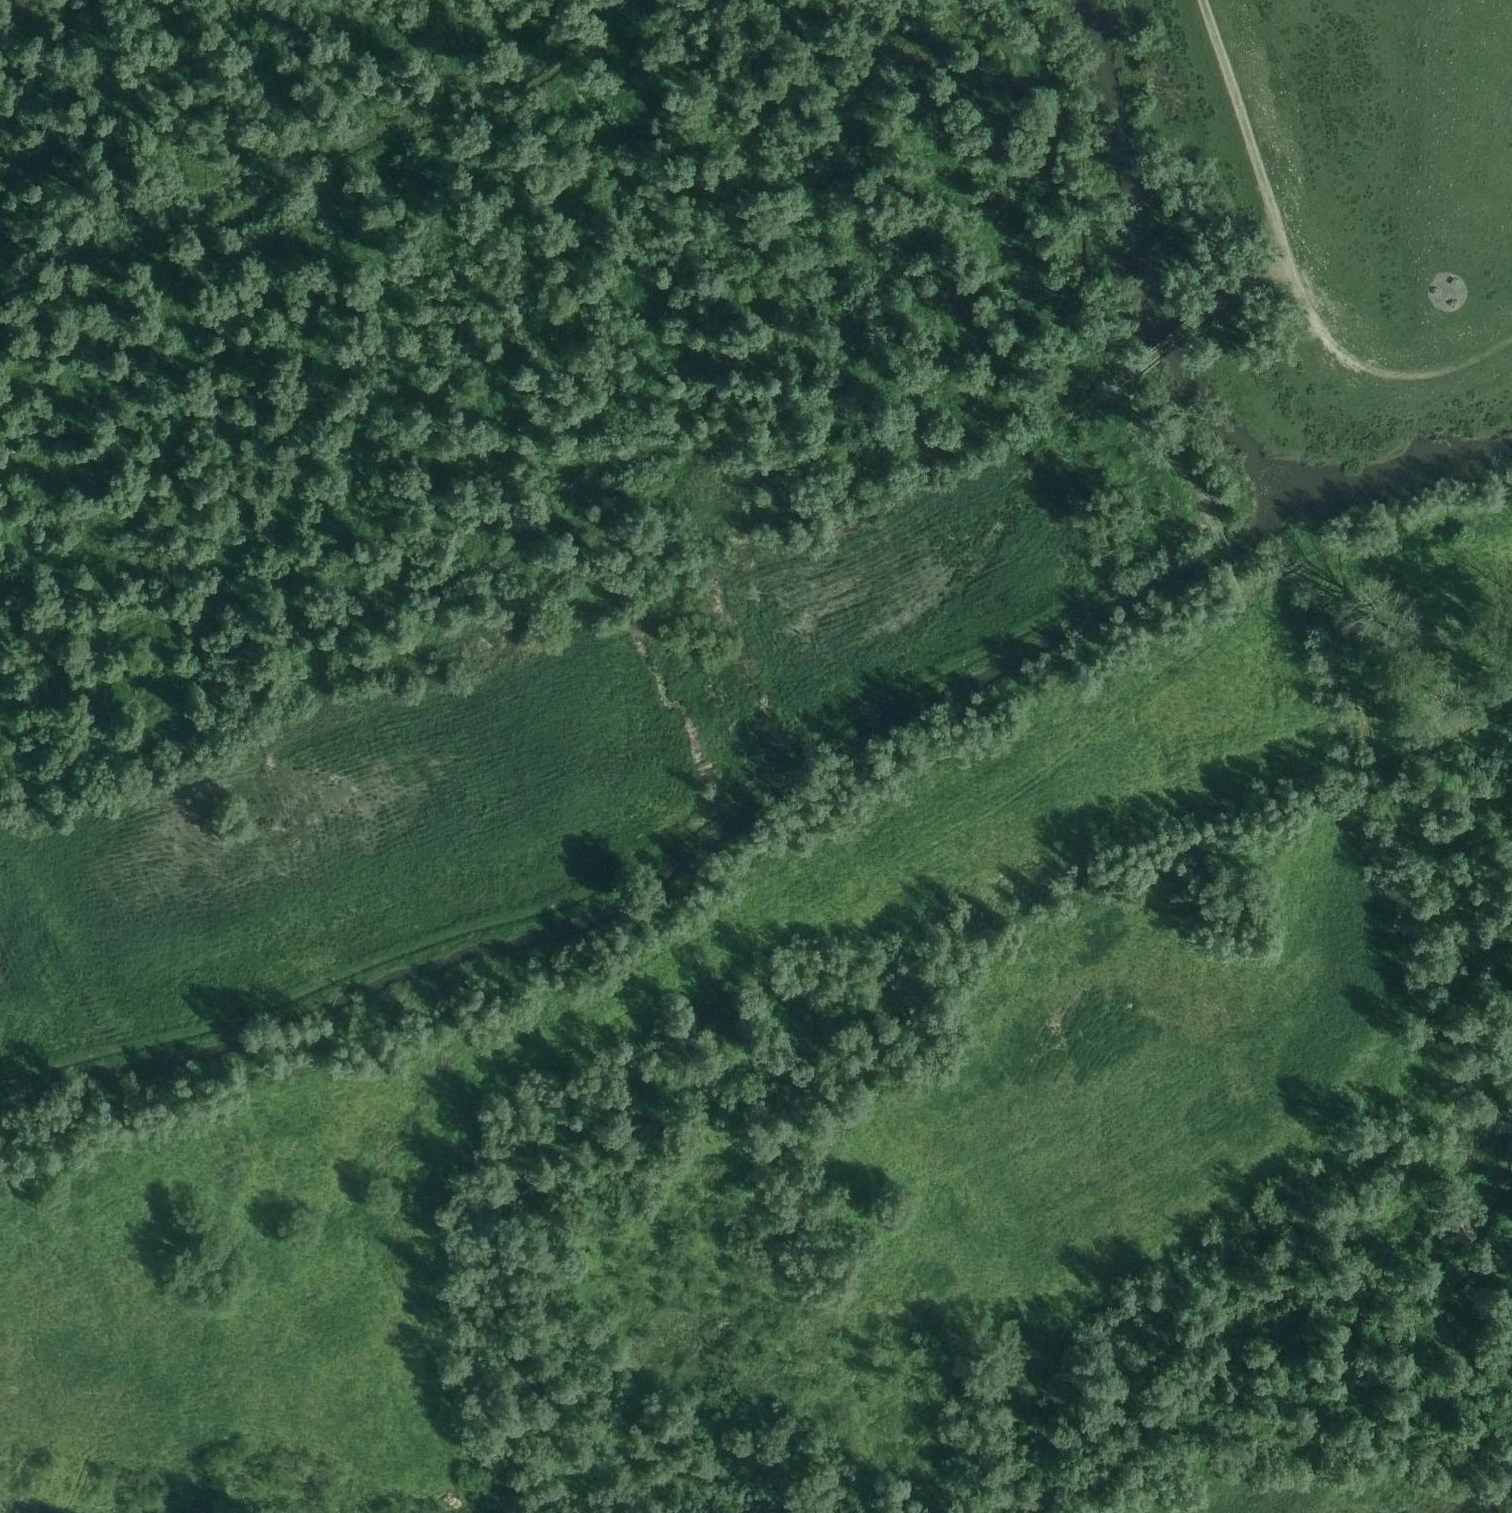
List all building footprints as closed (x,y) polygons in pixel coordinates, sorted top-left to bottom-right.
[(1445,1220),(1461,1243),(1481,1230),(1479,1228),(1483,1225),(1478,1218),(1475,1219),(1466,1206),(1445,1220)]
